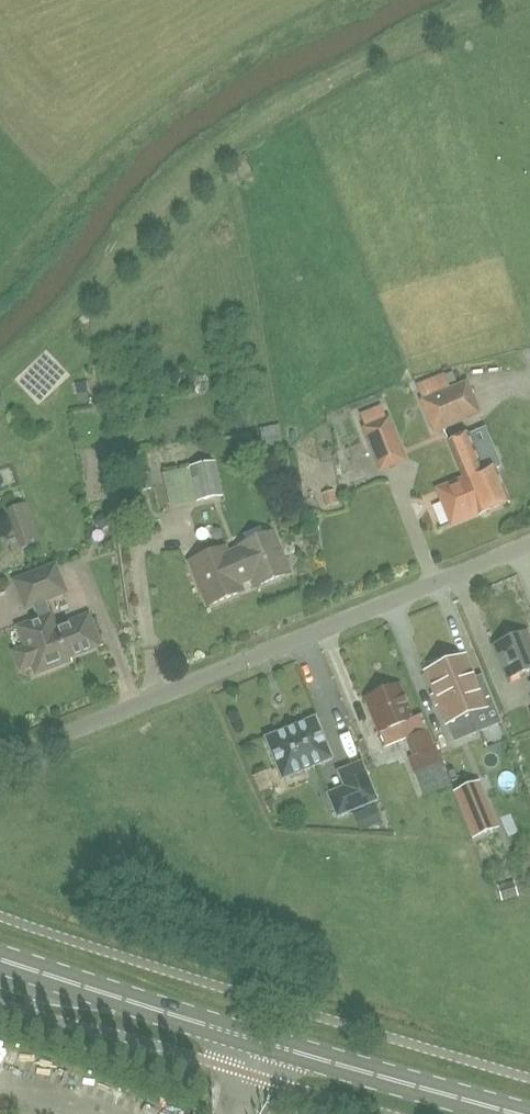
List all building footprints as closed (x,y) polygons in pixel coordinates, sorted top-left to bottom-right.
[(476,412),(465,384),(438,394),(426,399),(422,401),(433,429),(476,412)] [(402,459),(396,444),(386,418),(385,418),(380,406),(359,414),(364,426),(364,427),(380,467),(402,459)] [(494,467),(483,471),(468,433),(447,441),(462,479),(436,489),(450,523),(480,511),(480,513),(505,503),(499,489),(502,487),(494,467)] [(190,467),(197,502),(222,497),(215,462),(190,467)] [(326,509),(338,505),(334,492),(322,495),(326,509)] [(33,504),(15,509),(28,550),(45,544),(33,504)] [(249,581),(252,588),(291,572),(275,532),(235,548),(236,550),(227,553),(224,547),(187,562),(205,607),(242,592),(240,585),(249,581)] [(89,617),(57,630),(52,616),(51,616),(46,603),(66,595),(55,567),(15,583),(26,611),(33,608),(38,621),(18,629),(26,650),(23,651),(30,668),(33,667),(36,676),(63,666),(62,665),(61,665),(60,662),(100,647),(89,617)] [(528,630),(490,645),(506,683),(529,673),(529,676),(529,634),(528,630)] [(424,674),(449,733),(464,727),(467,736),(480,731),(472,713),(492,705),(499,722),(498,722),(499,723),(500,723),(483,681),(478,683),(473,681),(463,657),(424,674)] [(363,700),(378,735),(384,749),(406,740),(413,756),(435,747),(422,715),(413,719),(399,685),(363,700)] [(265,740),(282,781),(330,761),(314,720),(265,740)] [(338,774),(344,789),(327,796),(337,818),(375,802),(360,765),(338,774)] [(473,838),(496,828),(477,784),(455,793),(473,838)]
